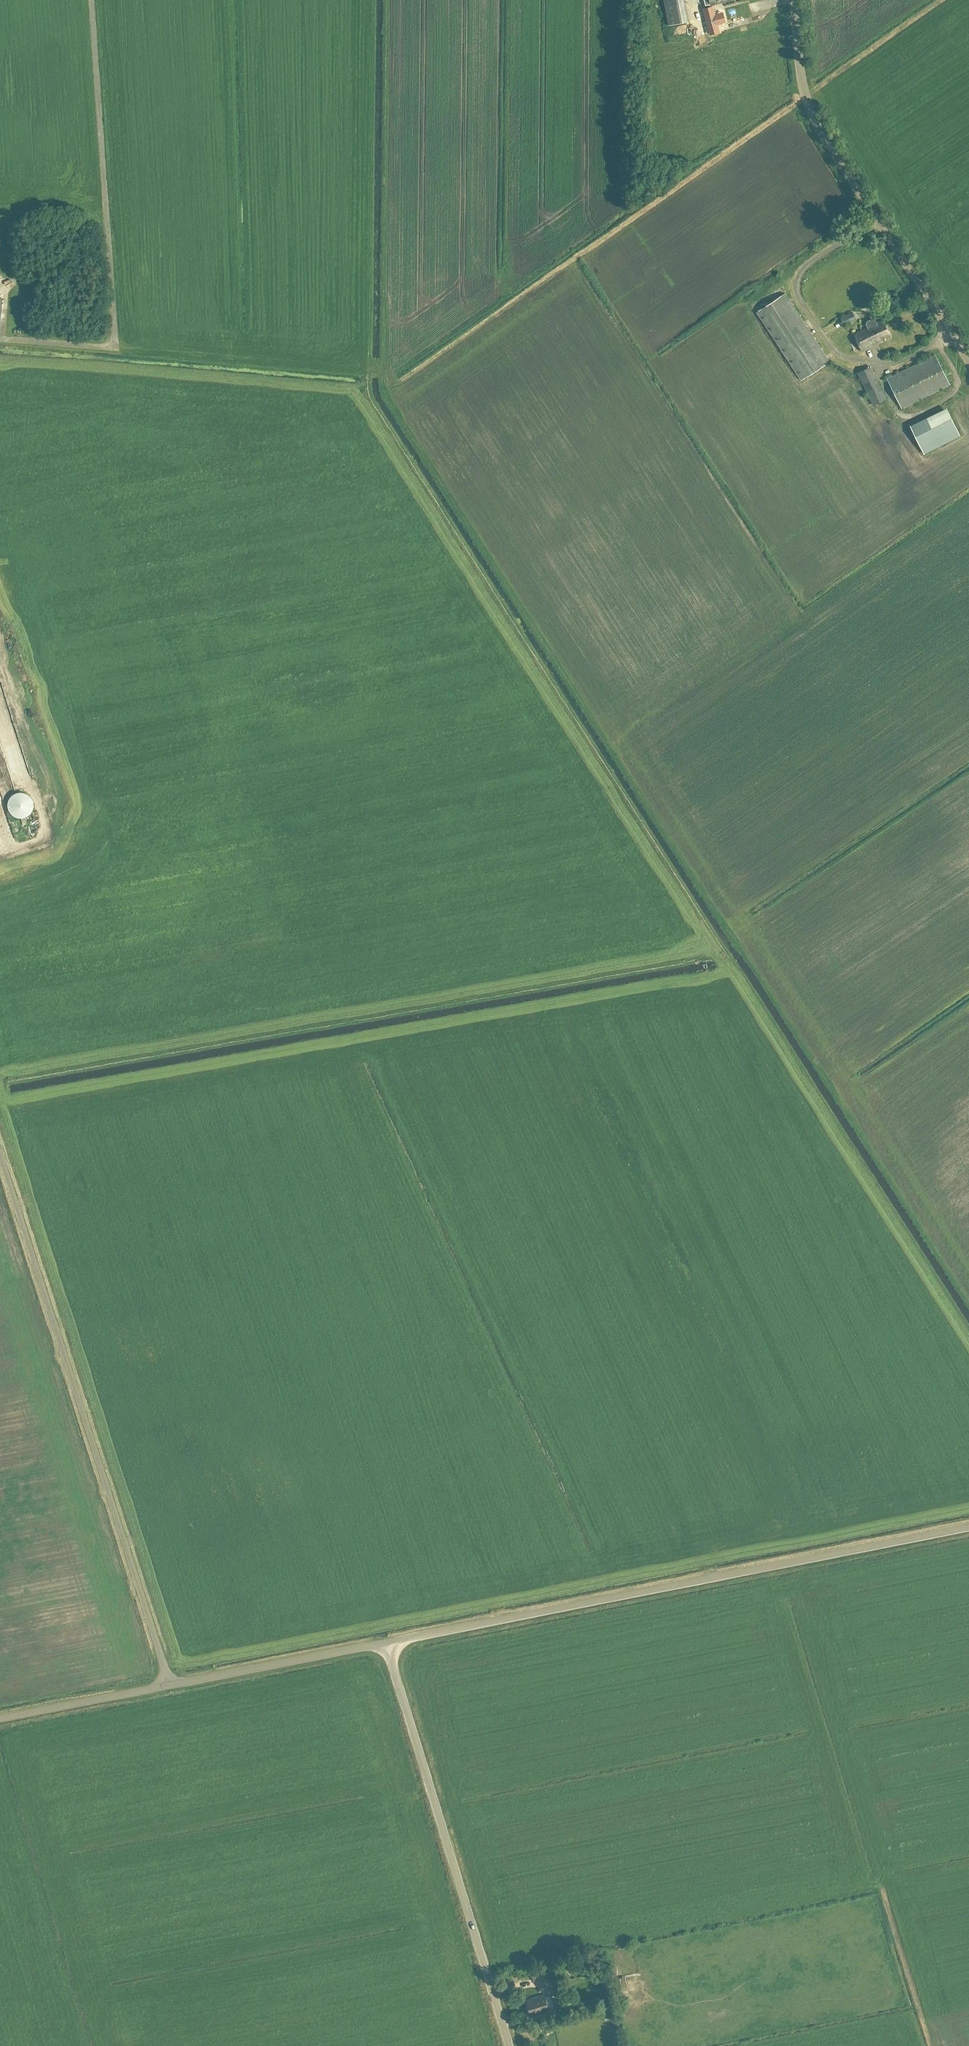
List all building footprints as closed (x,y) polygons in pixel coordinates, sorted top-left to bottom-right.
[(685,0),(664,0),(669,25),(689,21),(685,0)] [(708,15),(709,20),(711,27),(719,25),(723,24),(720,12),(716,13),(708,15)] [(757,312),(801,380),(830,361),(786,293),(757,312)] [(854,309),(843,314),(847,322),(858,317),(854,309)] [(884,319),(877,322),(875,319),(872,318),(867,320),(866,323),(868,326),(854,333),(862,350),(892,336),(884,319)] [(901,407),(950,383),(936,356),(888,379),(901,407)] [(857,373),(873,405),(887,399),(871,366),(857,373)] [(924,454),(961,436),(949,411),(912,429),(924,454)] [(34,806),(34,805),(33,800),(31,797),(27,794),(23,792),(19,792),(15,794),(11,797),(9,800),(8,805),(8,806),(8,807),(9,809),(10,810),(10,812),(11,813),(13,814),(14,815),(15,816),(17,817),(18,817),(20,817),(22,817),(23,817),(25,817),(26,816),(28,815),(29,814),(30,813),(31,812),(32,811),(33,809),(33,808),(34,807),(34,806)] [(542,1967),(544,1971),(545,1977),(559,1974),(557,1963),(542,1967)] [(534,1982),(543,1979),(540,1965),(530,1968),(534,1982)] [(531,2016),(549,2010),(544,1994),(526,2000),(531,2016)]
